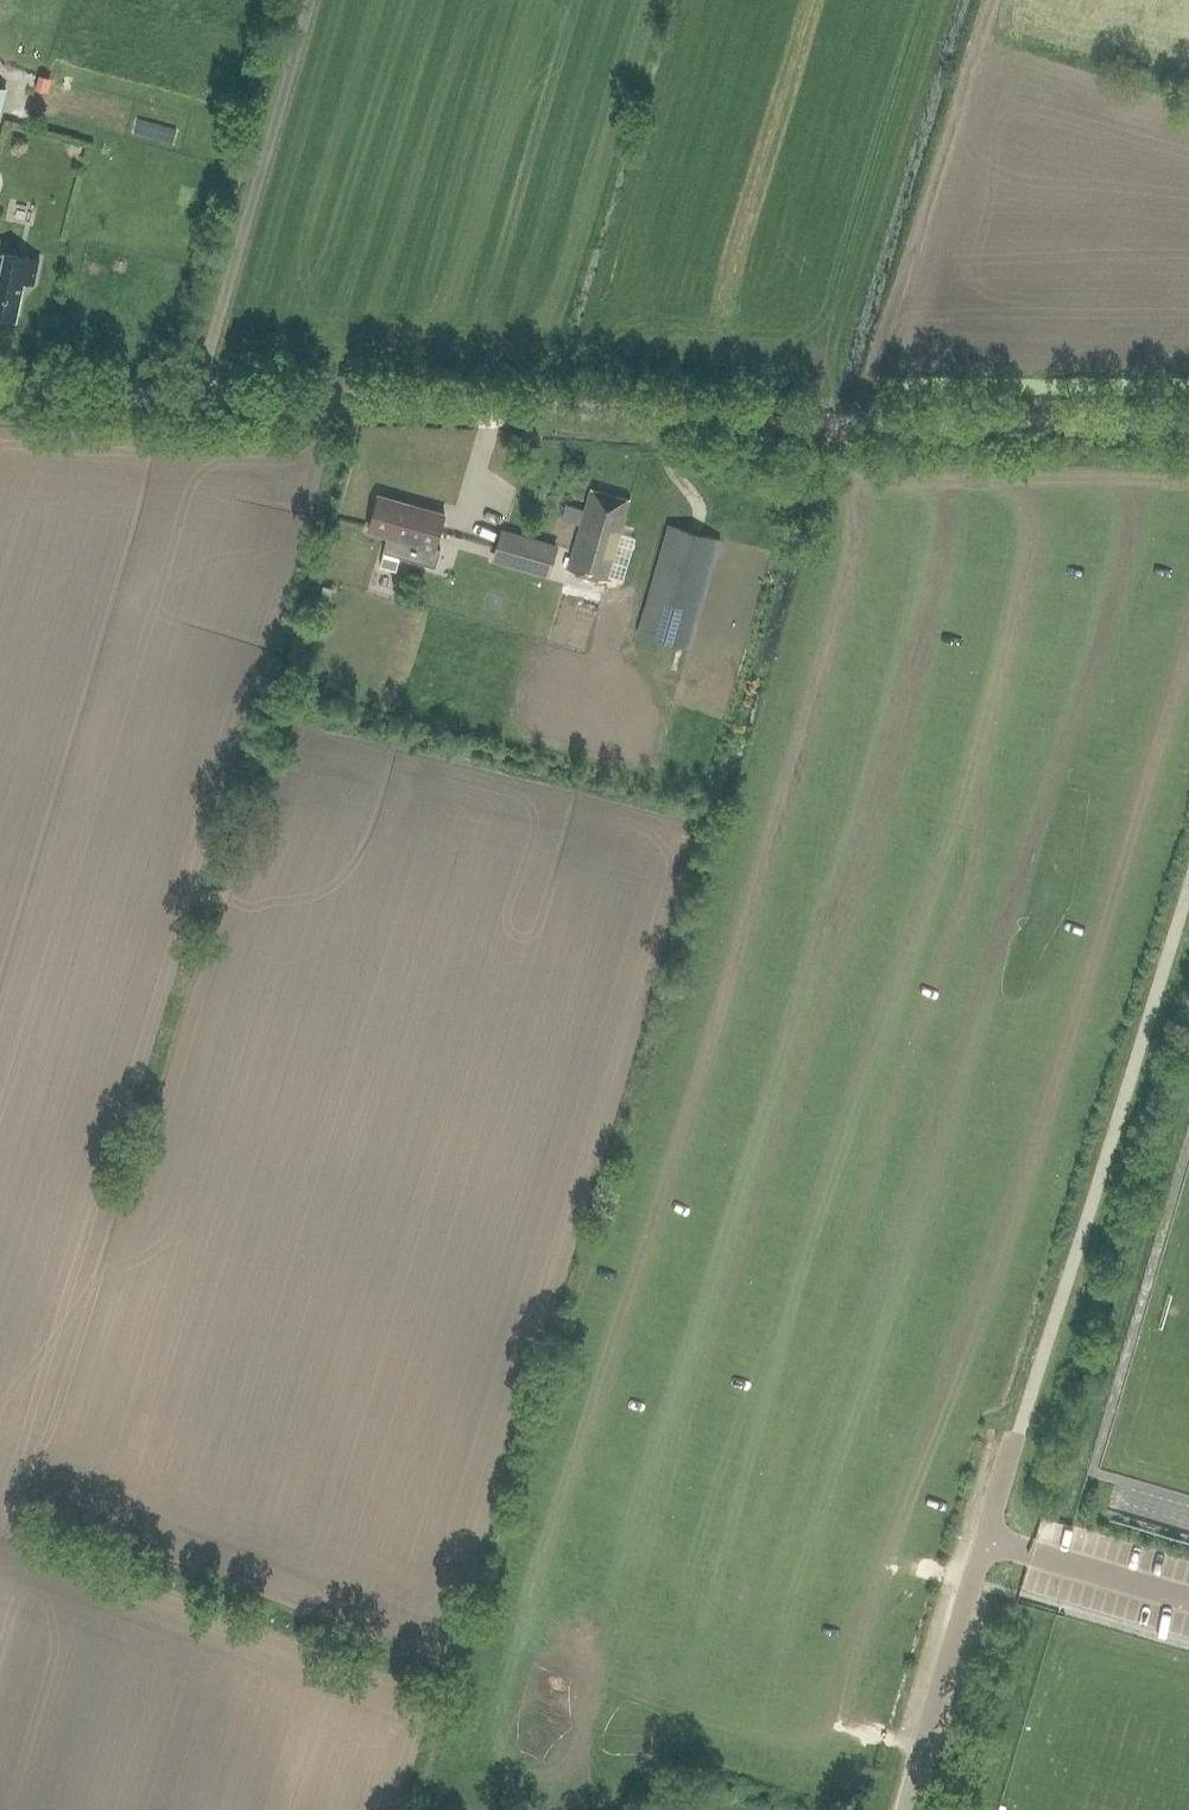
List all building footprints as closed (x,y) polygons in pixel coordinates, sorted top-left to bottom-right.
[(8,89),(0,86),(0,120),(8,89)] [(4,251),(4,253),(0,252),(0,253),(0,315),(17,319),(24,283),(36,286),(41,258),(4,251)] [(623,525),(630,499),(591,488),(585,509),(567,504),(563,520),(581,525),(568,570),(607,580),(622,525),(623,525)] [(436,568),(441,549),(436,548),(445,514),(379,496),(379,497),(370,531),(389,536),(384,553),(436,568)] [(689,649),(720,540),(671,525),(639,635),(689,649)] [(548,575),(556,546),(504,531),(495,559),(548,575)] [(498,1797),(495,1809),(541,1809),(498,1797)]
